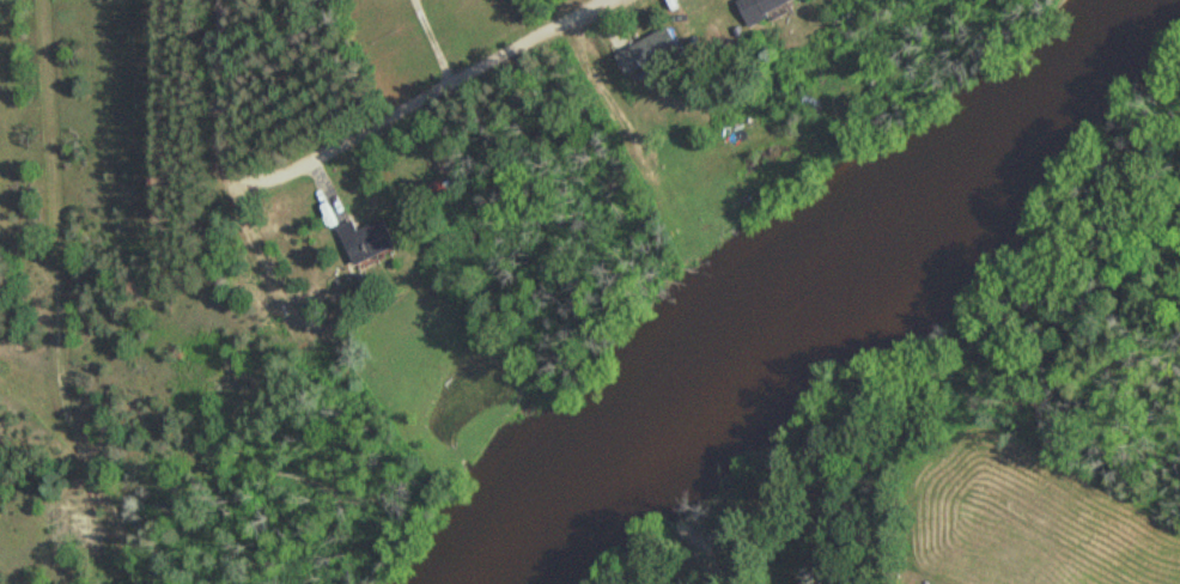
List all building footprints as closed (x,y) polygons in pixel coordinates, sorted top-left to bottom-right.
[(632,75),(684,50),(673,26),(621,51),(632,75)] [(342,224),(358,263),(400,245),(388,217),(361,228),(357,218),(342,224)]
